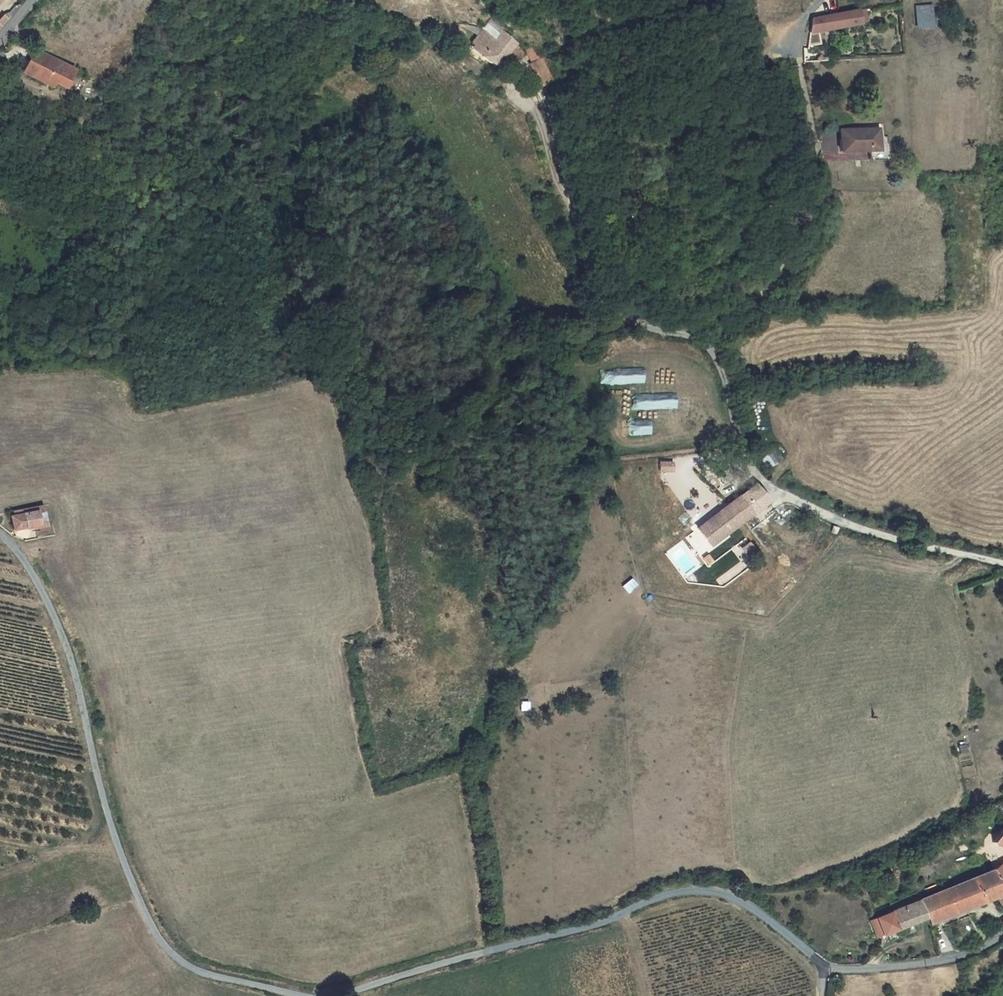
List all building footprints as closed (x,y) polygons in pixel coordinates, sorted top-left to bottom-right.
[(917,26),(932,24),(931,6),(915,7),(917,26)] [(859,27),(857,11),(809,18),(804,35),(859,27)] [(11,17),(5,12),(0,18),(0,30),(11,17)] [(474,44),(471,48),(481,57),(484,53),(475,46),(485,35),(482,31),(472,42),(474,44)] [(484,53),(481,57),(492,67),(500,59),(501,60),(507,53),(516,61),(522,55),(499,34),(493,41),(485,35),(475,46),(484,53)] [(81,71),(37,50),(33,60),(44,65),(41,71),(61,80),(74,86),(81,71)] [(538,75),(543,83),(552,78),(540,58),(537,60),(531,51),(525,54),(531,63),(529,64),(536,76),(538,75)] [(44,65),(33,60),(27,71),(59,86),(61,80),(41,71),(44,65)] [(867,161),(885,160),(884,138),(878,138),(878,128),(839,130),(840,152),(867,151),(867,161)] [(712,543),(767,501),(753,482),(698,524),(712,543)] [(16,510),(17,516),(14,516),(16,530),(32,527),(33,531),(50,528),(46,505),(16,510)] [(839,538),(842,530),(832,526),(829,534),(839,538)] [(1002,828),(998,826),(989,840),(1002,849),(1002,828)] [(988,866),(1001,885),(1002,884),(1002,867),(998,859),(988,866)] [(1002,888),(1001,885),(988,866),(914,899),(922,914),(927,924),(993,895),(1002,911),(1002,889),(1002,888)] [(879,932),(906,921),(922,914),(914,899),(866,920),(872,935),(879,932)] [(906,921),(879,932),(882,939),(909,928),(906,921)] [(974,935),(977,942),(987,936),(984,930),(974,935)]
